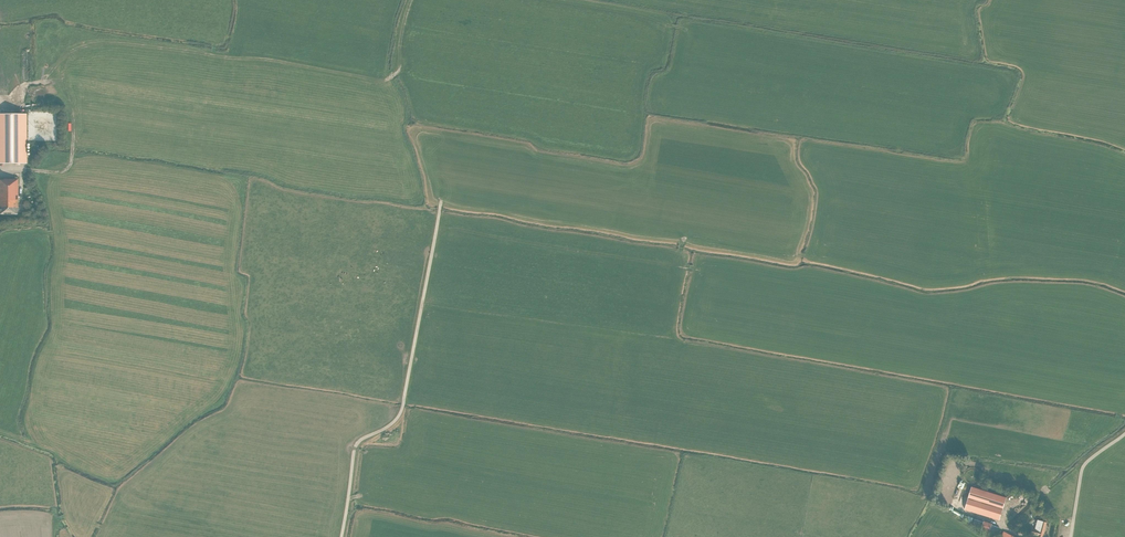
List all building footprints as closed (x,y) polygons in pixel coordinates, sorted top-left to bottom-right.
[(26,163),(26,114),(0,114),(0,163),(26,163)] [(4,180),(0,180),(0,214),(17,214),(18,214),(18,179),(4,179),(4,180)] [(1006,498),(971,487),(964,510),(999,520),(1006,498)] [(983,522),(980,520),(978,527),(981,528),(981,529),(989,532),(989,531),(994,533),(998,527),(992,525),(992,524),(984,521),(983,522)] [(1047,522),(1042,521),(1037,520),(1035,529),(1032,528),(1030,534),(1041,536),(1043,536),(1047,522)]
